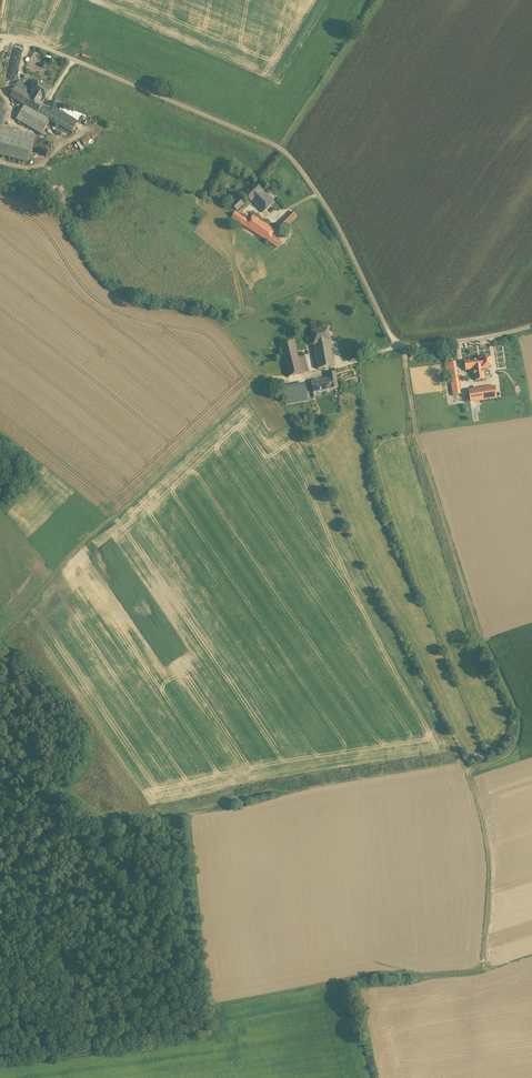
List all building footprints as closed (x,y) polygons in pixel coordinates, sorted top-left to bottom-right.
[(52,90),(38,82),(37,83),(34,81),(31,86),(34,88),(32,91),(33,92),(30,96),(42,104),(45,100),(46,100),(52,90)] [(28,89),(18,83),(16,87),(25,93),(28,89)] [(16,87),(10,96),(24,105),(25,105),(38,113),(42,107),(43,105),(42,104),(30,96),(25,93),(16,87)] [(38,113),(25,105),(16,119),(42,134),(50,120),(38,113)] [(51,112),(42,107),(38,113),(50,120),(51,119),(72,132),(74,129),(73,129),(78,122),(54,108),(51,112)] [(0,126),(0,143),(31,152),(35,136),(1,126),(0,126)] [(0,143),(0,153),(28,160),(31,152),(0,143)] [(263,189),(257,182),(245,194),(251,201),(252,200),(263,189)] [(274,201),(263,189),(252,200),(263,212),(274,201)] [(242,197),(233,205),(238,210),(246,202),(242,197)] [(275,229),(254,215),(250,221),(236,211),(232,217),(233,218),(240,222),(268,241),(272,235),(275,229)] [(293,212),(281,224),(285,228),(297,216),(293,212)] [(240,222),(233,218),(231,222),(238,226),(240,222)] [(272,235),(268,241),(277,246),(281,240),(272,235)] [(327,328),(310,332),(313,345),(330,341),(327,328)] [(294,341),(281,344),(288,376),(302,373),(299,361),(298,357),(294,341)] [(330,341),(313,345),(318,368),(334,364),(330,341)] [(491,357),(481,359),(483,368),(492,366),(491,357)] [(481,359),(464,361),(466,371),(473,369),(475,381),(485,379),(483,368),(481,359)] [(306,360),(299,361),(302,373),(308,371),(306,360)] [(456,362),(445,364),(446,374),(457,372),(456,362)] [(335,372),(328,373),(329,378),(331,389),(338,387),(335,372)] [(457,372),(446,374),(447,377),(450,377),(453,396),(461,395),(457,372)] [(329,378),(311,381),(313,392),(331,389),(329,378)] [(306,386),(284,389),(285,397),(307,394),(306,386)] [(495,386),(469,390),(470,402),(497,398),(495,386)]
